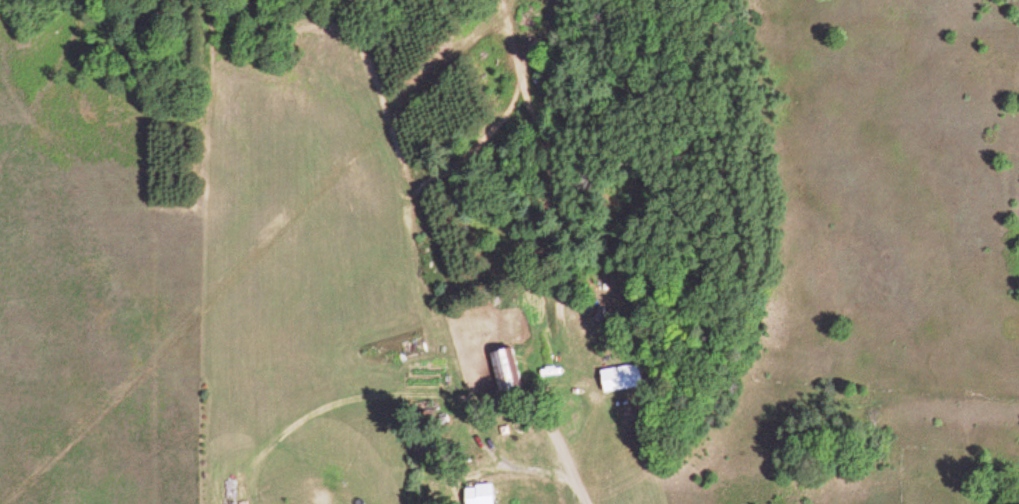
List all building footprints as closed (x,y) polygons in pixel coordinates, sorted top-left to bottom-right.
[(510,392),(510,351),(490,351),(490,392),(510,392)] [(596,371),(599,393),(638,388),(635,366),(596,371)] [(490,485),(460,485),(460,503),(490,503),(490,485)]
